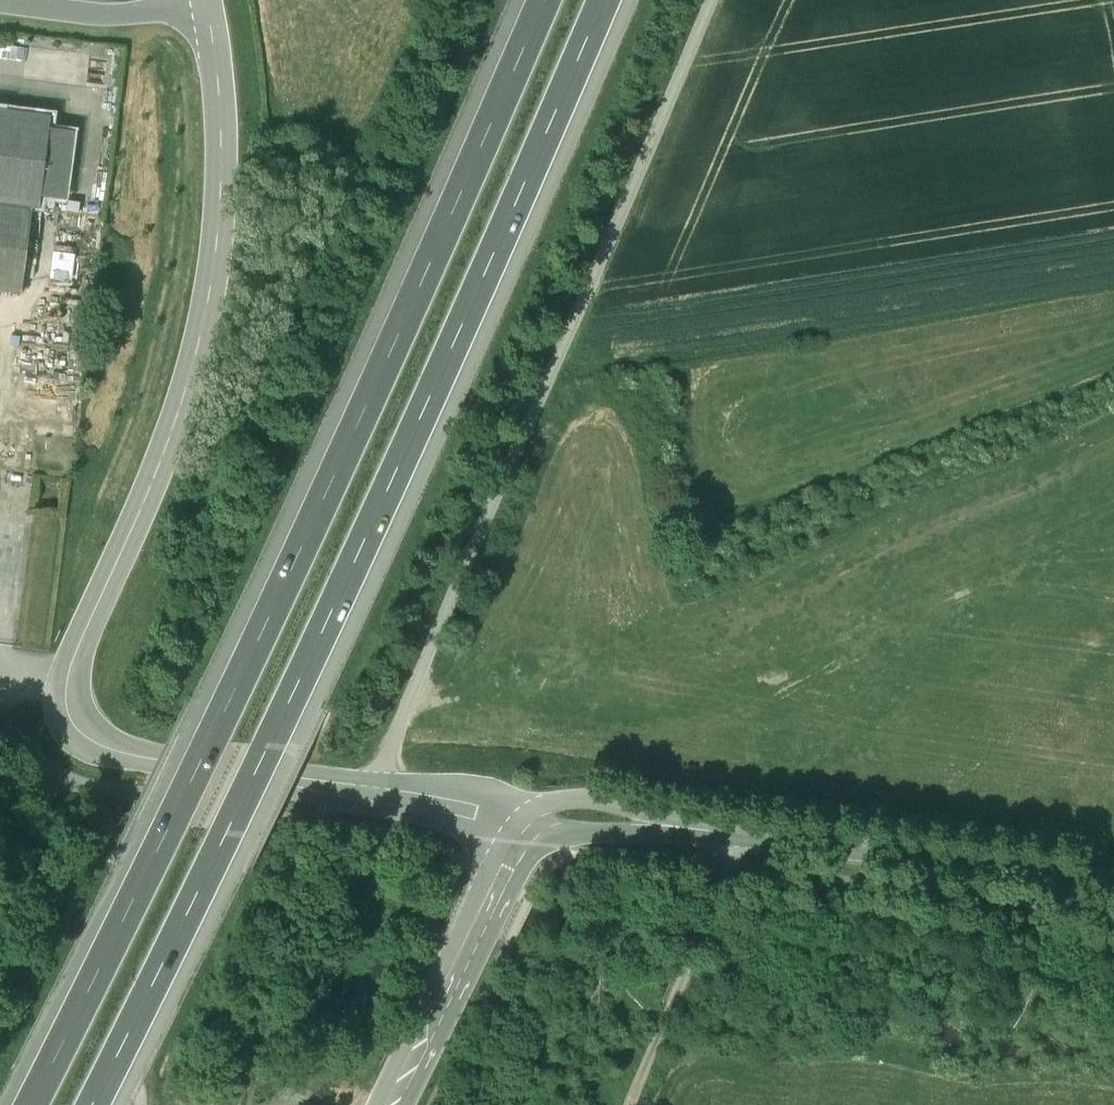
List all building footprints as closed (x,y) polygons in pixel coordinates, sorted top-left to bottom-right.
[(32,207),(40,208),(51,116),(0,109),(0,203),(32,207)] [(0,203),(0,290),(22,293),(32,207),(0,203)]
